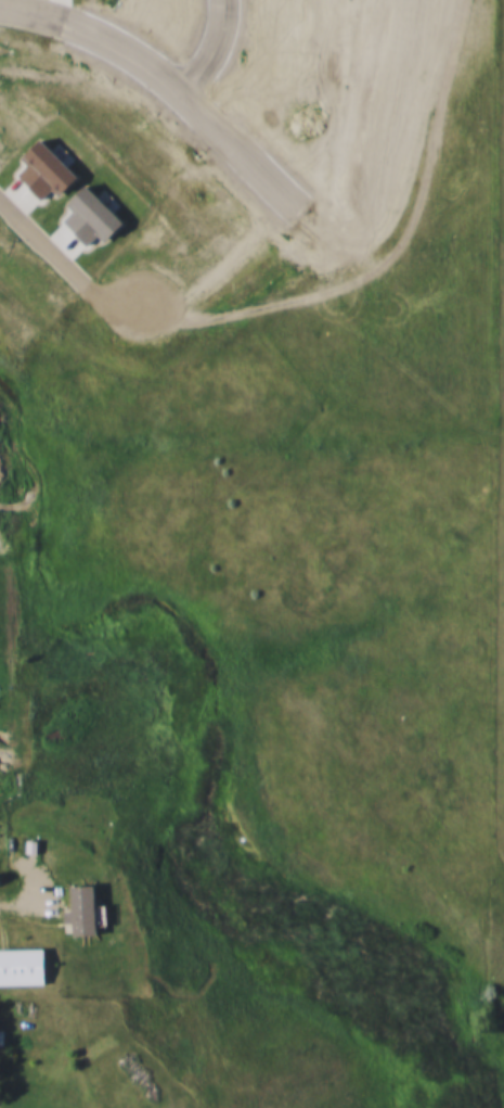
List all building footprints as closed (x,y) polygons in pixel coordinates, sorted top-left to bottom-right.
[(91,933),(91,883),(66,883),(66,909),(61,909),(61,922),(66,922),(66,933),(91,933)] [(0,948),(0,983),(39,983),(39,948),(0,948)]
